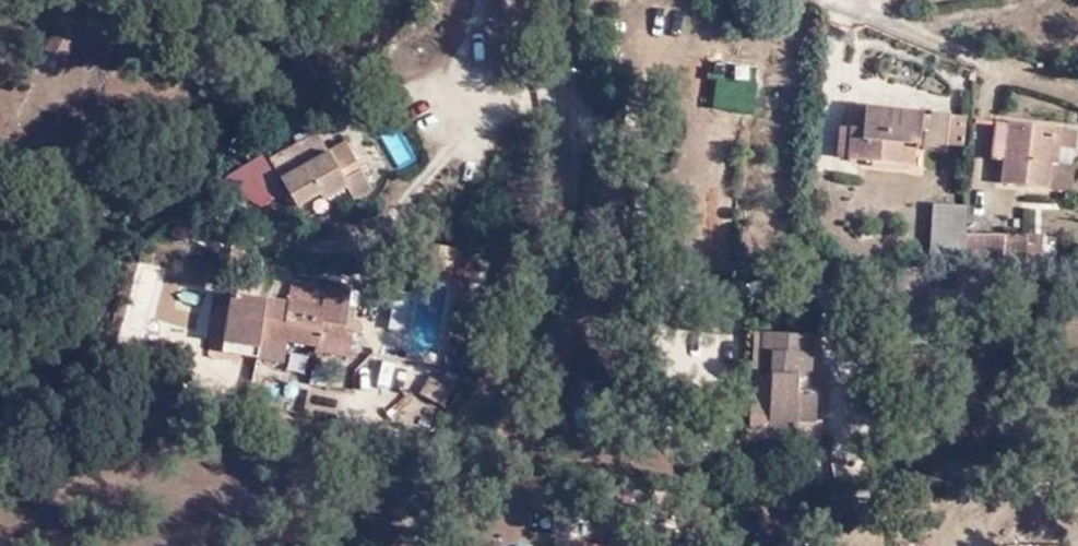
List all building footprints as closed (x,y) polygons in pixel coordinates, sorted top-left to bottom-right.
[(539,0),(512,0),(511,23),(538,24),(539,0)] [(63,56),(84,9),(67,1),(46,47),(63,56)] [(876,143),(878,107),(864,106),(861,128),(851,128),(850,162),(861,162),(863,142),(876,143)] [(939,129),(939,112),(878,107),(876,143),(863,142),(861,162),(923,164),(923,148),(929,148),(931,127),(939,129)] [(958,113),(939,112),(939,129),(931,127),(929,148),(960,151),(958,113)] [(974,114),(958,113),(960,151),(973,152),(974,114)] [(999,146),(1013,147),(1013,122),(1000,122),(999,146)] [(1059,188),(1061,158),(1062,144),(1064,126),(1013,122),(1013,147),(1012,184),(1059,188)] [(1062,144),(1077,144),(1077,128),(1064,126),(1062,144)] [(369,173),(359,152),(342,160),(337,149),(326,129),(276,157),(298,202),(323,191),(328,197),(369,173)] [(342,160),(359,152),(352,140),(337,149),(342,160)] [(1061,158),(1059,188),(1077,190),(1077,160),(1061,158)] [(249,201),(221,191),(215,207),(243,218),(249,201)] [(975,226),(976,201),(940,200),(938,256),(973,256),(975,226)] [(973,262),(1039,261),(1039,238),(1049,238),(1050,226),(975,226),(973,256),(973,262)] [(1039,261),(1049,260),(1049,238),(1039,238),(1039,261)] [(429,261),(456,267),(460,247),(433,240),(429,261)] [(454,278),(456,267),(429,261),(426,272),(454,278)] [(943,263),(904,264),(904,293),(942,293),(943,263)] [(289,303),(291,285),(292,275),(270,273),(268,300),(289,303)] [(344,319),(346,301),(347,286),(325,283),(324,290),(291,285),(289,303),(268,300),(231,295),(224,353),(287,362),(290,342),(316,347),(315,351),(349,356),(353,331),(359,332),(360,322),(355,321),(344,319)] [(356,303),(346,301),(344,319),(355,321),(356,303)] [(820,338),(773,331),(768,368),(779,371),(775,425),(801,428),(802,415),(822,418),(827,371),(816,371),(820,338)] [(446,377),(441,388),(431,404),(444,411),(458,386),(446,377)] [(431,404),(441,388),(429,381),(420,399),(431,404)]
